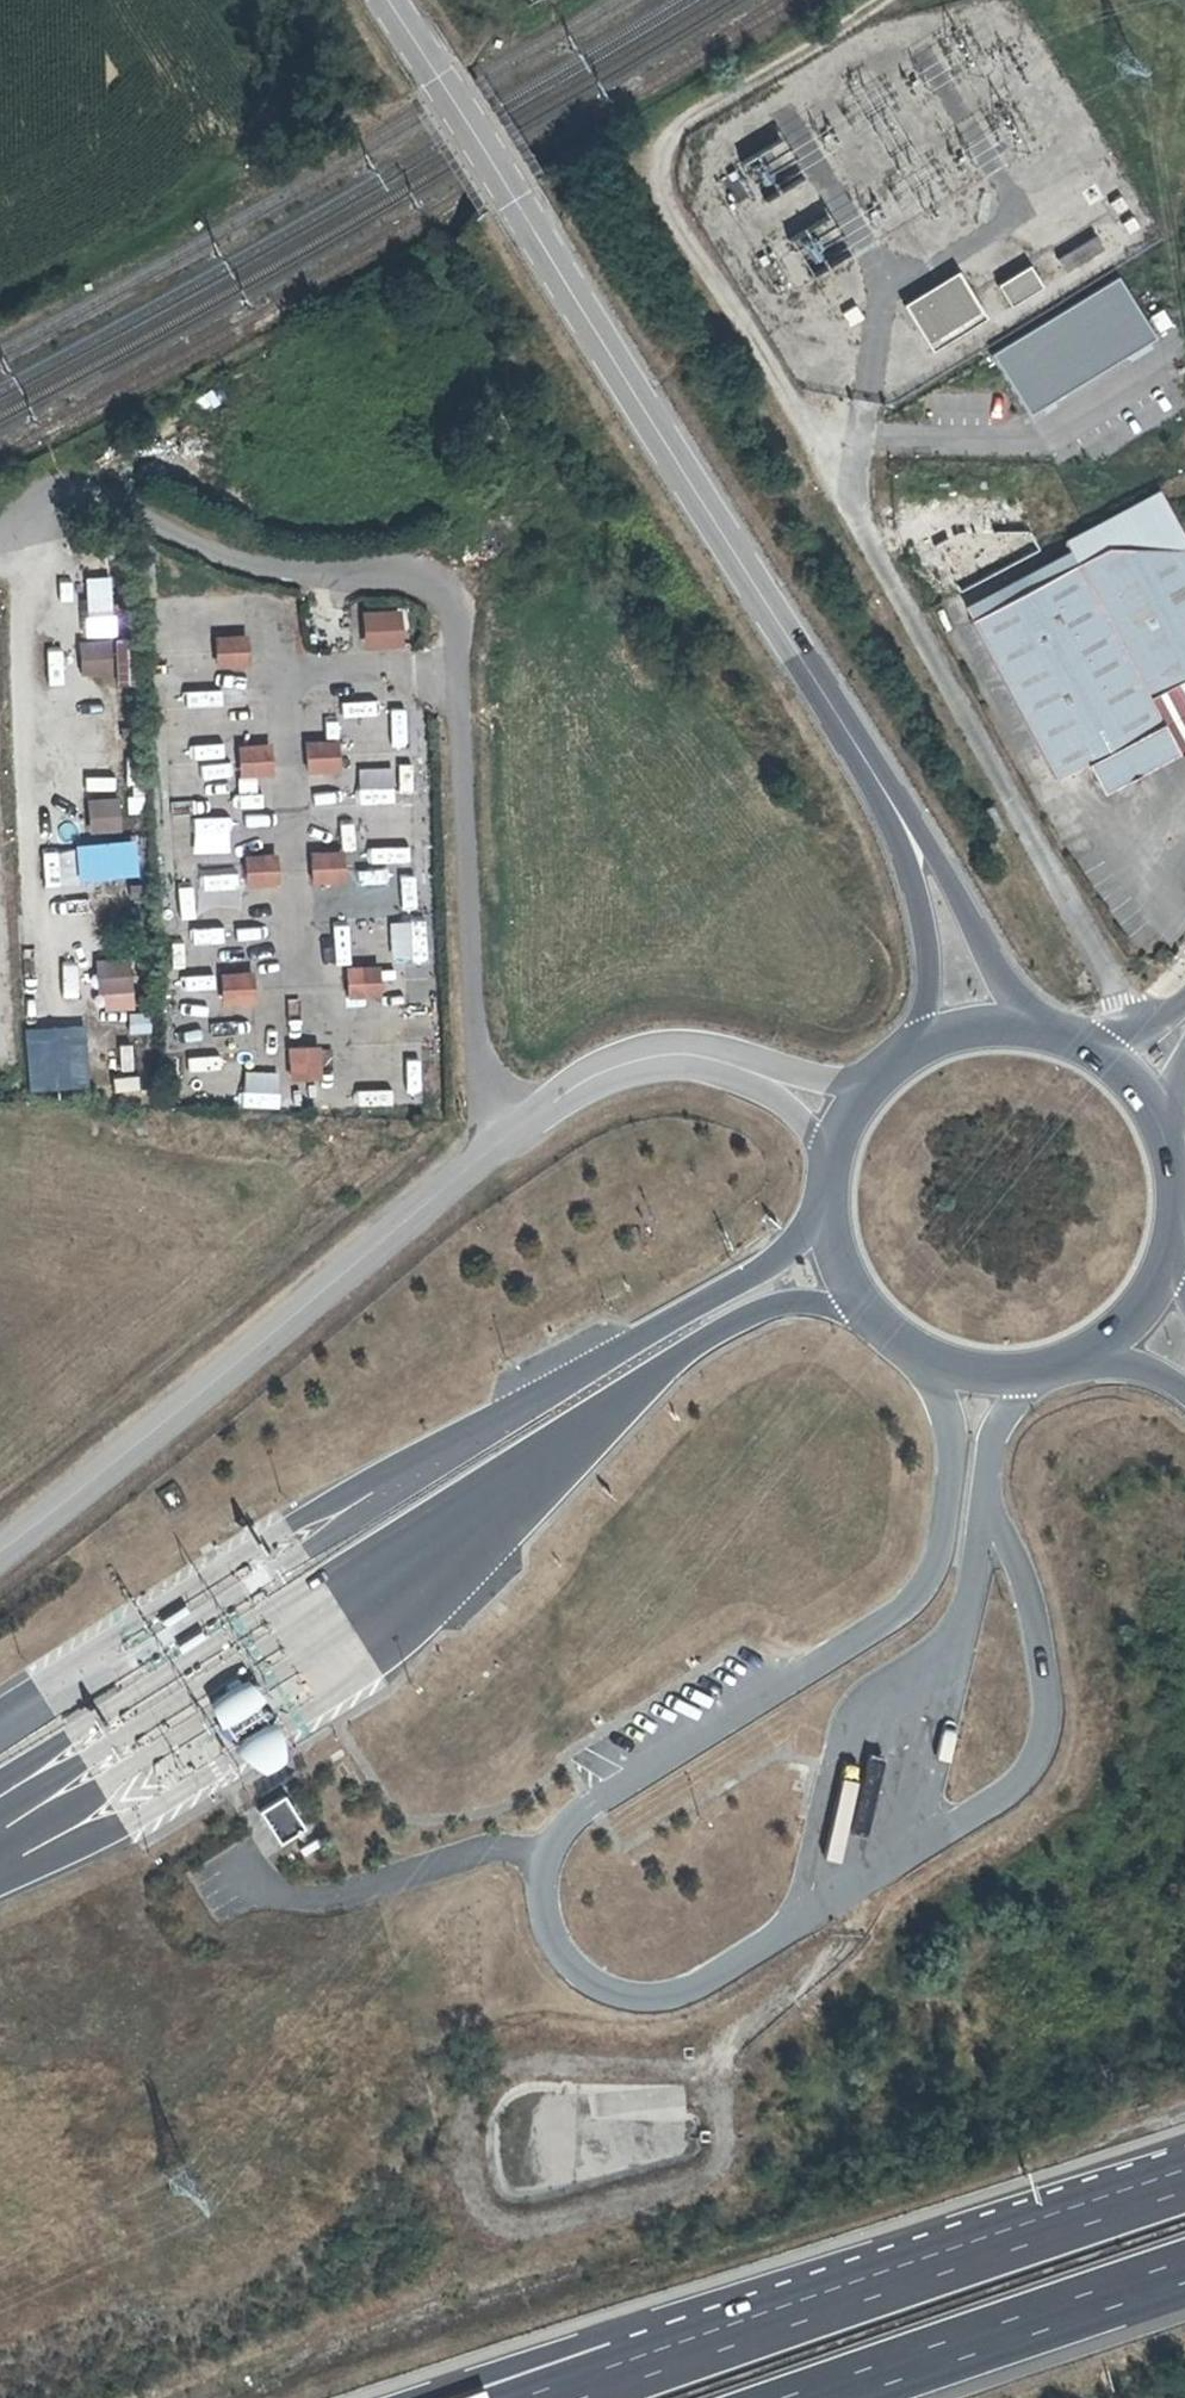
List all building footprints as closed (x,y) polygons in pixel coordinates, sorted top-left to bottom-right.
[(1104,250),(1094,234),(1056,258),(1066,274),(1104,250)] [(1031,264),(997,285),(1012,308),(1045,287),(1031,264)] [(959,273),(906,305),(930,345),(983,313),(959,273)] [(1118,279),(996,352),(1030,410),(1153,336),(1118,279)] [(963,612),(1049,773),(1082,757),(1091,776),(1106,781),(1169,748),(1170,736),(1145,689),(1171,675),(1184,701),(1184,544),(1156,488),(1062,538),(1064,543),(1071,556),(963,612)] [(956,599),(963,612),(1071,556),(1064,543),(956,599)] [(397,627),(367,628),(368,643),(398,642),(397,627)] [(231,635),(217,637),(218,666),(233,666),(231,635)] [(247,635),(231,635),(233,666),(248,665),(247,635)] [(110,637),(81,639),(83,676),(112,675),(110,637)] [(114,639),(113,678),(124,678),(125,640),(114,639)] [(170,684),(208,682),(207,667),(169,669),(170,684)] [(220,756),(218,719),(182,721),(184,758),(220,756)] [(321,741),(307,741),(308,772),(323,771),(321,741)] [(336,741),(321,741),(323,771),(338,770),(336,741)] [(271,774),(269,744),(254,745),(256,775),(271,774)] [(254,745),(239,745),(242,776),(256,775),(254,745)] [(118,796),(88,798),(90,835),(120,833),(118,796)] [(176,838),(178,869),(212,867),(210,836),(176,838)] [(75,844),(78,880),(138,876),(136,840),(75,844)] [(341,851),(326,852),(327,881),(342,881),(341,851)] [(326,852),(311,852),(312,882),(327,881),(326,852)] [(275,854),(260,855),(262,884),(277,883),(275,854)] [(260,855),(245,855),(247,885),(262,884),(260,855)] [(216,921),(213,882),(180,885),(183,923),(216,921)] [(177,944),(215,942),(215,929),(176,931),(177,944)] [(420,960),(420,931),(388,932),(388,960),(420,960)] [(361,966),(346,967),(348,997),(363,996),(361,966)] [(376,966),(361,966),(363,996),(377,995),(376,966)] [(132,969),(103,971),(105,1008),(134,1007),(132,969)] [(251,971),(236,972),(237,1002),(252,1001),(251,971)] [(236,972),(221,972),(222,1003),(237,1002),(236,972)] [(146,1012),(126,1016),(130,1035),(150,1031),(146,1012)] [(25,1040),(28,1092),(88,1088),(85,1036),(25,1040)] [(317,1047),(287,1047),(288,1062),(318,1061),(317,1047)] [(318,1061),(288,1062),(288,1077),(318,1076),(318,1061)] [(378,1105),(377,1069),(343,1070),(344,1106),(378,1105)] [(255,1686),(210,1699),(217,1724),(262,1712),(255,1686)] [(288,1766),(275,1725),(238,1737),(251,1777),(288,1766)] [(282,1795),(258,1810),(278,1842),(301,1828),(282,1795)]
